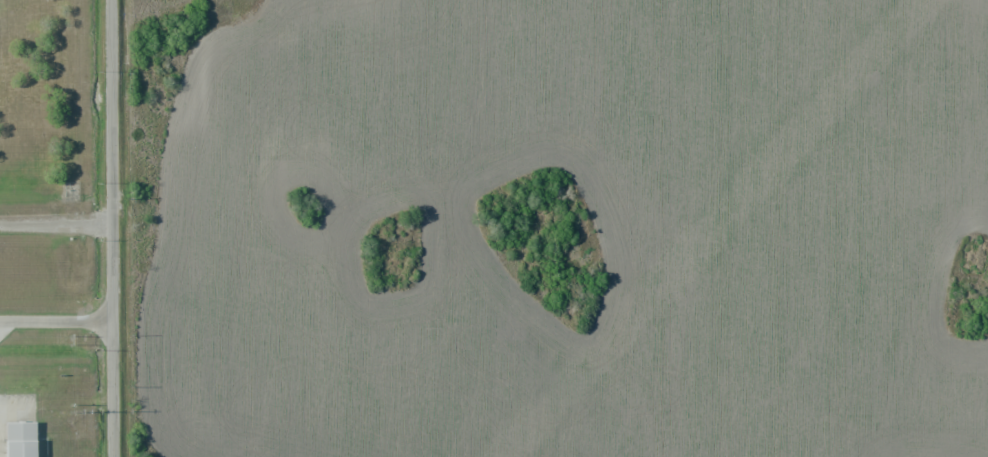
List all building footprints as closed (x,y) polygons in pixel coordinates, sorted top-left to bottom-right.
[(35,422),(5,423),(5,456),(35,456),(35,422)]
